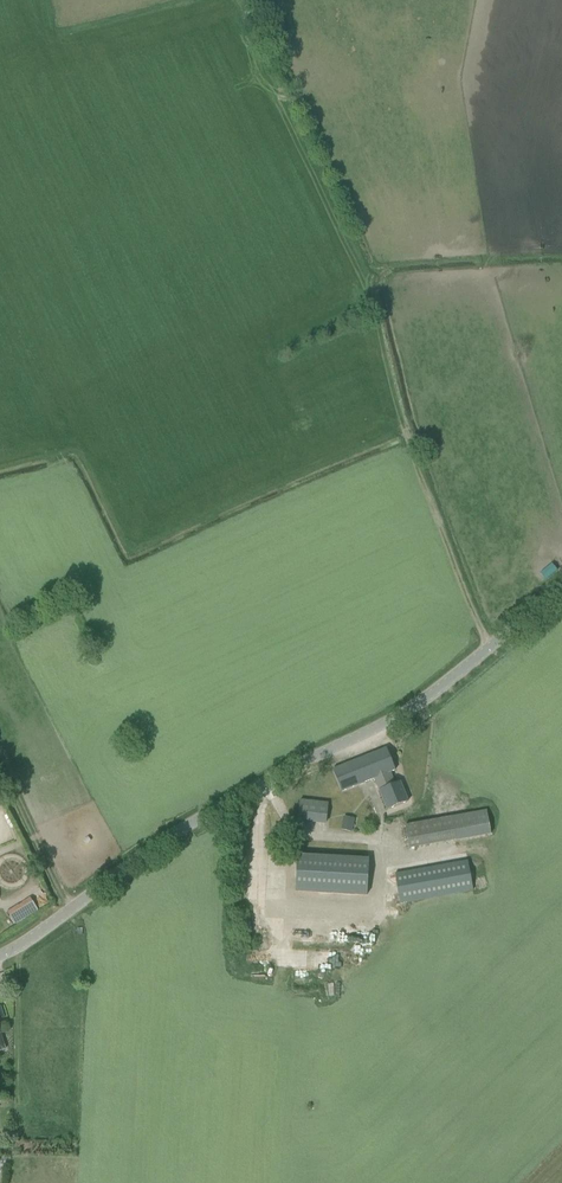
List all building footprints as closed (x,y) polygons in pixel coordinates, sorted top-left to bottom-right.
[(395,770),(386,748),(332,769),(341,791),(374,778),(387,809),(408,801),(400,782),(395,783),(390,772),(395,770)] [(300,800),(298,819),(326,822),(328,803),(300,800)] [(491,812),(408,822),(411,846),(494,836),(491,812)] [(344,815),(343,828),(355,830),(356,816),(344,815)] [(297,855),(295,891),(367,895),(369,859),(297,855)] [(401,904),(473,890),(468,860),(395,874),(401,904)] [(8,908),(14,922),(40,912),(34,898),(8,908)]
